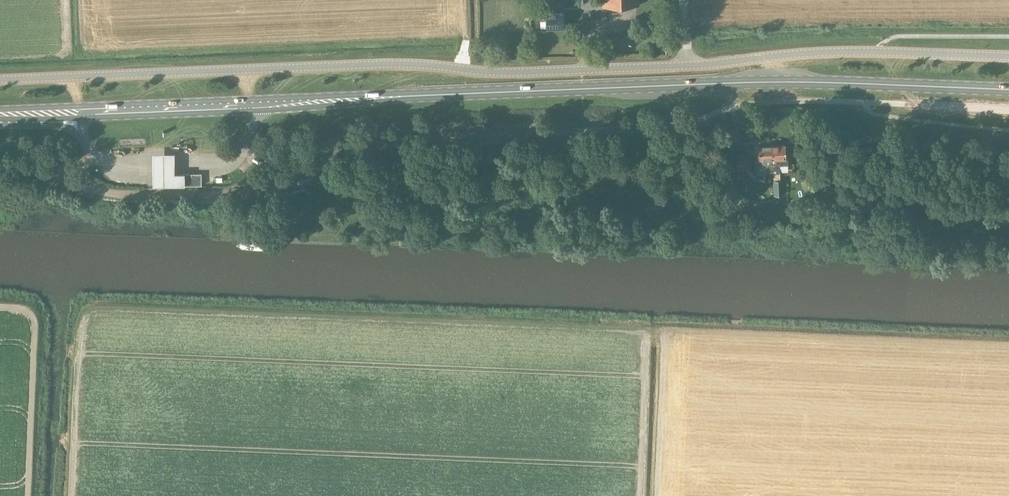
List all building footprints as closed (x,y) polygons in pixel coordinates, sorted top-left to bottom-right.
[(563,28),(562,13),(554,13),(554,5),(539,5),(539,19),(545,19),(546,28),(563,28)] [(626,31),(622,10),(606,13),(610,34),(626,31)] [(784,143),(770,144),(771,172),(771,173),(779,173),(779,165),(787,165),(787,158),(785,158),(784,143)] [(764,172),(771,172),(770,144),(756,145),(757,159),(764,158),(764,172)] [(735,153),(736,170),(748,169),(748,153),(735,153)] [(184,190),(184,187),(184,177),(173,177),(173,156),(151,156),(151,189),(184,190)] [(201,187),(201,181),(201,175),(184,175),(184,177),(184,187),(201,187)] [(773,180),(773,194),(781,194),(780,180),(773,180)]
